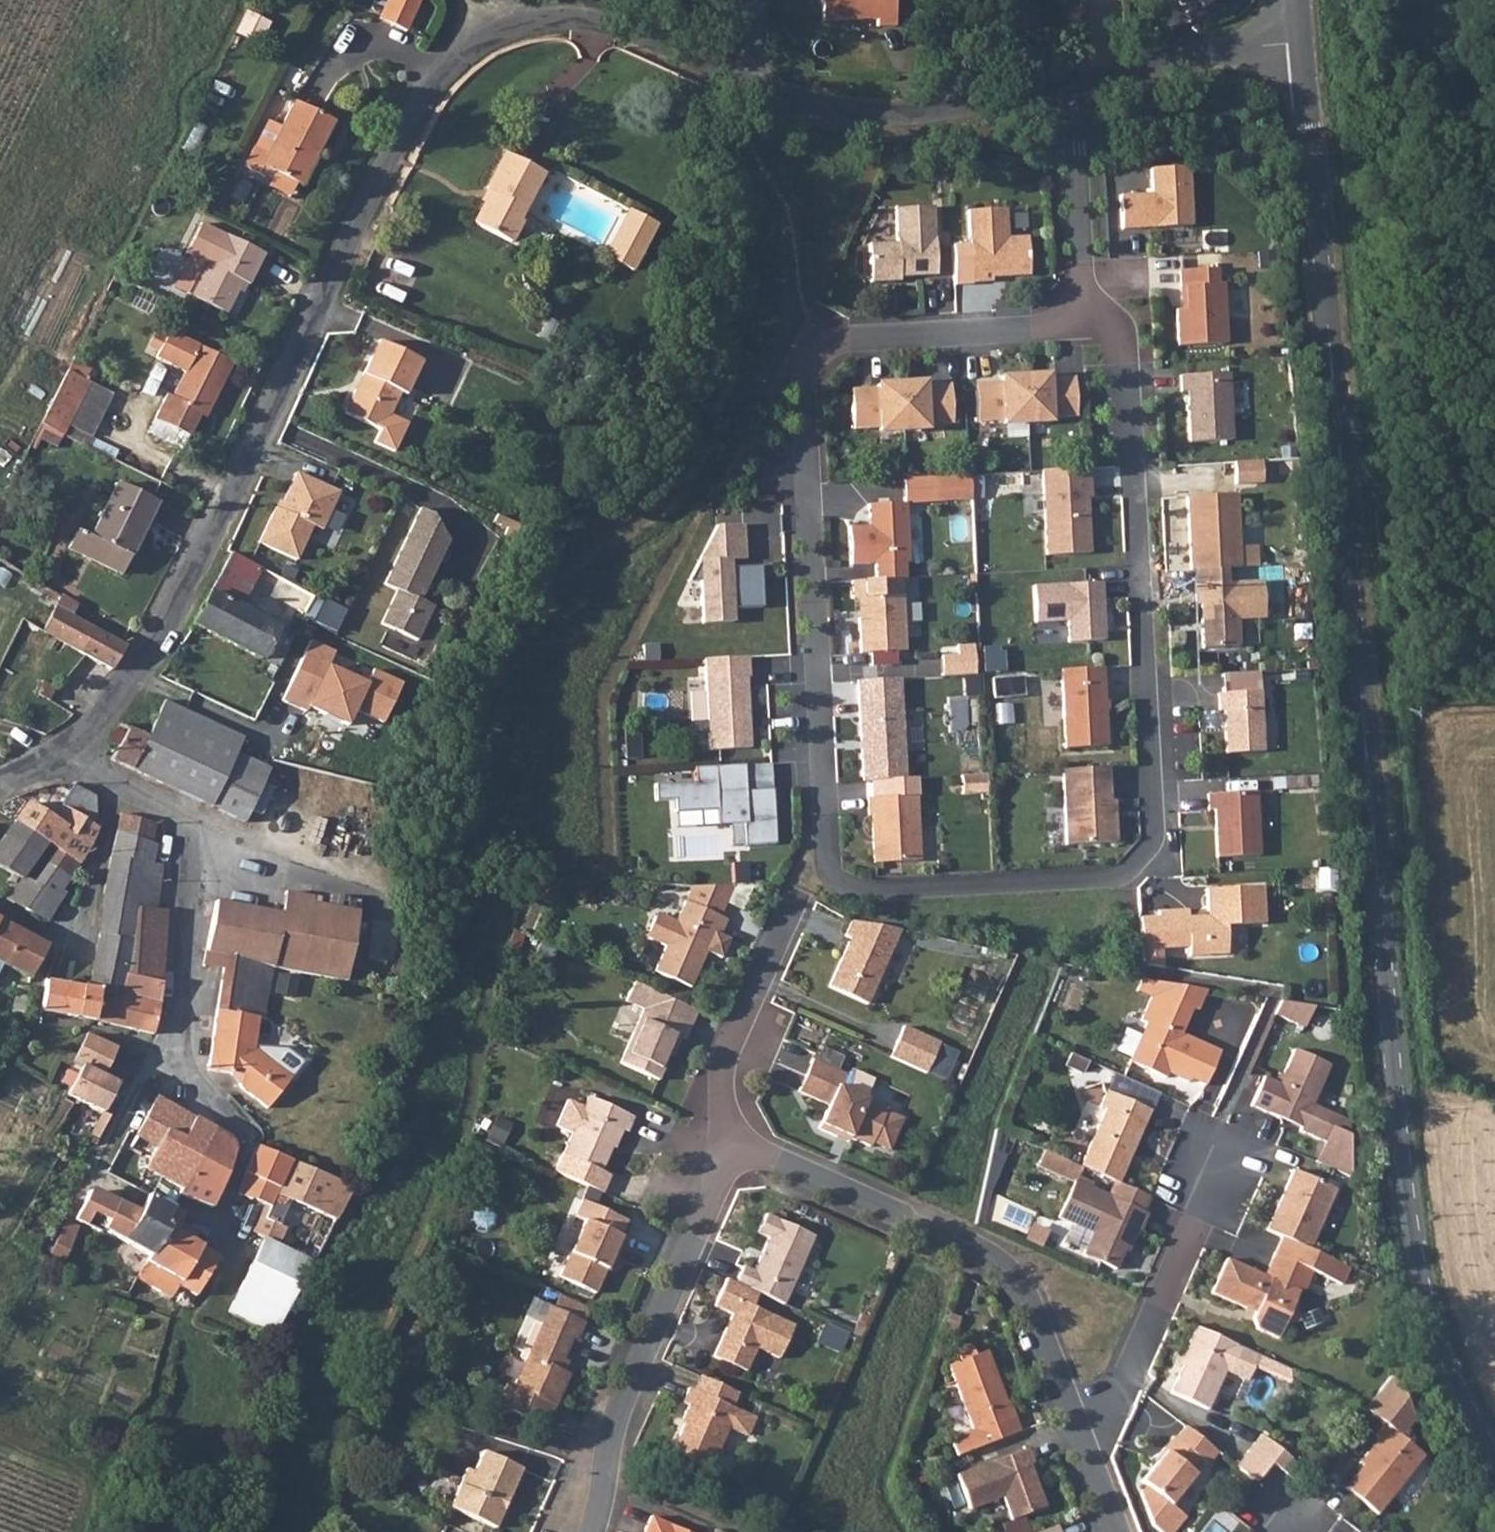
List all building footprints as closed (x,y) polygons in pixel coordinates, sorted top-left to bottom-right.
[(379,14),(405,26),(419,0),(385,0),(379,14)] [(872,29),(891,29),(892,0),(818,0),(818,22),(872,22),(872,29)] [(264,165),(297,183),(311,153),(317,156),(335,122),(295,101),(281,127),(268,120),(245,166),(259,173),(264,165)] [(498,203),(494,200),(482,221),(518,240),(530,219),(526,217),(550,171),(512,151),(493,185),(504,191),(498,203)] [(317,156),(311,153),(297,183),(302,186),(317,156)] [(1190,169),(1152,171),(1153,196),(1120,198),(1122,231),(1141,230),(1141,225),(1153,224),(1153,230),(1193,227),(1190,169)] [(665,223),(637,209),(614,255),(641,269),(665,223)] [(933,209),(895,212),(897,245),(869,247),(871,285),(893,284),(893,280),(900,279),(937,277),(933,209)] [(1006,211),(968,213),(972,285),(993,283),(993,276),(1010,275),(1010,278),(1030,277),(1028,240),(1007,241),(1006,211)] [(270,252),(208,221),(193,250),(196,251),(179,285),(231,311),(248,277),(256,281),(270,252)] [(1217,271),(1179,273),(1180,290),(1185,290),(1187,312),(1181,312),(1176,312),(1178,348),(1228,346),(1225,286),(1218,286),(1217,271)] [(191,437),(202,414),(205,407),(211,409),(233,362),(171,331),(158,356),(187,371),(174,398),(168,396),(157,420),(191,437)] [(423,355),(381,335),(346,407),(382,425),(375,437),(395,447),(409,418),(391,410),(402,387),(407,389),(423,355)] [(93,365),(75,356),(68,369),(86,378),(93,365)] [(41,423),(63,434),(90,380),(86,378),(68,369),(41,423)] [(1187,394),(1190,445),(1233,442),(1229,375),(1180,378),(1181,394),(1187,394)] [(1048,377),(1025,378),(1027,424),(1050,423),(1050,419),(1077,418),(1075,385),(1055,387),(1048,380),(1048,377)] [(1027,424),(1025,378),(1002,379),(1002,383),(996,390),(975,391),(977,423),(1004,422),(1004,425),(1027,424)] [(1002,383),(975,384),(975,391),(996,390),(1002,383)] [(924,384),(901,385),(903,431),(927,430),(926,426),(953,425),(951,392),(931,393),(924,387),(924,384)] [(901,385),(878,386),(878,390),(872,397),(851,398),(853,430),(880,429),(880,432),(903,431),(901,385)] [(851,391),(851,398),(872,397),(878,390),(851,391)] [(202,414),(207,416),(211,409),(205,407),(202,414)] [(191,437),(157,420),(150,435),(184,451),(191,437)] [(1232,460),(1233,484),(1262,483),(1261,459),(1232,460)] [(340,486),(297,466),(281,503),(277,501),(260,537),(298,554),(314,519),(323,524),(340,486)] [(1091,494),(1090,471),(1042,473),(1047,558),(1091,556),(1087,494),(1091,494)] [(970,477),(935,479),(937,505),(972,503),(970,477)] [(155,502),(116,482),(81,553),(120,573),(155,502)] [(1237,496),(1187,499),(1191,573),(1241,570),(1237,496)] [(430,510),(419,505),(383,581),(395,587),(378,621),(414,639),(431,604),(418,598),(447,537),(430,510)] [(875,566),(876,583),(901,581),(906,581),(905,565),(909,565),(905,505),(868,507),(869,521),(874,520),(875,529),(848,530),(850,568),(875,566)] [(510,516),(497,509),(493,516),(507,523),(510,516)] [(526,523),(510,516),(507,523),(504,529),(520,537),(526,523)] [(743,528),(716,529),(687,585),(700,584),(702,626),(733,625),(733,612),(762,610),(760,568),(730,570),(730,563),(745,562),(743,528)] [(219,577),(232,581),(247,595),(259,569),(230,554),(219,577)] [(247,595),(232,581),(219,577),(211,592),(209,595),(193,624),(259,659),(275,628),(240,610),(247,595)] [(876,583),(851,584),(852,601),(861,601),(862,621),(858,621),(860,656),(905,653),(901,581),(876,583)] [(1262,584),(1194,587),(1195,607),(1200,607),(1203,651),(1239,649),(1238,622),(1264,620),(1262,584)] [(1101,585),(1033,589),(1035,625),(1067,623),(1069,644),(1105,642),(1104,626),(1101,624),(1100,618),(1103,618),(1101,585)] [(60,596),(53,608),(69,617),(73,617),(78,605),(60,596)] [(329,629),(340,611),(312,596),(302,614),(329,629)] [(125,645),(73,617),(69,617),(53,608),(42,630),(41,632),(84,656),(111,670),(125,645)] [(288,628),(285,635),(292,639),(296,632),(288,628)] [(309,643),(283,702),(308,715),(309,711),(351,732),(360,716),(389,730),(407,689),(375,673),(367,685),(331,668),(336,654),(309,643)] [(942,659),(943,679),(976,677),(975,648),(958,649),(958,658),(942,659)] [(57,689),(49,700),(45,705),(70,722),(111,670),(84,656),(57,689)] [(748,660),(703,662),(709,753),(750,751),(747,697),(743,693),(742,681),(749,680),(748,660)] [(1103,670),(1061,672),(1065,751),(1107,748),(1103,670)] [(1017,675),(988,680),(992,697),(1020,691),(1017,675)] [(860,752),(862,784),(905,781),(900,679),(853,678),(860,743),(864,746),(864,752),(860,752)] [(37,695),(49,700),(57,689),(43,682),(37,695)] [(1259,694),(1216,696),(1217,714),(1222,713),(1224,756),(1263,754),(1259,694)] [(213,733),(215,726),(163,702),(147,736),(127,727),(125,728),(111,759),(185,794),(199,763),(200,759),(213,733)] [(213,733),(238,745),(241,738),(215,726),(213,733)] [(210,806),(215,797),(225,777),(226,772),(235,752),(237,747),(238,745),(213,733),(200,759),(199,763),(185,794),(210,806)] [(210,806),(244,822),(269,768),(235,752),(226,772),(225,777),(215,797),(210,806)] [(771,766),(744,767),(746,793),(773,792),(771,766)] [(746,793),(744,767),(695,770),(696,785),(655,787),(656,803),(675,802),(675,815),(717,812),(718,828),(731,827),(744,826),(745,848),(776,847),(773,792),(746,793)] [(1109,770),(1062,772),(1066,847),(1117,844),(1116,812),(1111,812),(1109,770)] [(986,777),(961,779),(962,797),(987,795),(986,777)] [(95,833),(97,793),(75,781),(55,815),(29,801),(15,821),(44,842),(56,848),(79,861),(95,833)] [(1254,794),(1206,797),(1206,813),(1213,813),(1215,861),(1258,858),(1254,794)] [(916,798),(868,801),(869,818),(872,818),(874,866),(920,863),(916,798)] [(120,813),(116,830),(152,841),(155,823),(120,813)] [(0,843),(0,866),(20,879),(22,875),(44,842),(15,821),(0,843)] [(744,826),(731,827),(732,849),(745,848),(744,826)] [(148,857),(152,841),(116,830),(110,854),(141,860),(148,862),(148,857)] [(70,876),(75,868),(79,861),(56,848),(46,864),(70,876)] [(139,873),(141,860),(110,854),(100,897),(135,904),(155,909),(159,877),(139,873)] [(141,860),(139,873),(159,877),(161,860),(148,857),(148,862),(141,860)] [(40,885),(27,908),(39,914),(48,919),(63,897),(60,895),(70,876),(46,864),(35,882),(40,885)] [(27,908),(40,885),(35,882),(22,875),(20,879),(7,898),(27,908)] [(694,881),(656,966),(692,982),(715,929),(722,931),(729,915),(722,912),(729,898),(736,881),(694,881)] [(755,881),(736,881),(729,898),(745,905),(755,881)] [(1188,913),(1158,914),(1160,951),(1189,950),(1189,959),(1228,956),(1226,928),(1265,926),(1263,889),(1206,892),(1208,919),(1188,920),(1188,913)] [(280,917),(278,928),(271,966),(270,973),(342,989),(358,919),(310,908),(312,900),(286,894),(280,917)] [(126,962),(135,904),(100,897),(99,922),(97,946),(95,956),(126,962)] [(266,918),(245,906),(218,898),(214,916),(265,926),(266,918)] [(166,911),(155,909),(135,904),(126,962),(124,973),(157,981),(166,911)] [(266,918),(265,926),(278,928),(280,917),(245,906),(266,918)] [(256,961),(265,926),(214,916),(205,950),(225,952),(256,961)] [(832,986),(868,1002),(902,927),(852,918),(846,935),(852,938),(832,986)] [(31,977),(46,945),(0,921),(0,961),(31,977)] [(256,961),(271,966),(278,928),(265,926),(256,961)] [(222,970),(225,952),(205,950),(204,967),(222,970)] [(225,952),(222,970),(215,1006),(256,1015),(261,1016),(270,973),(271,966),(256,961),(225,952)] [(124,973),(126,962),(95,956),(90,990),(46,982),(42,1010),(94,1018),(98,991),(121,995),(121,992),(124,973)] [(124,973),(121,992),(161,1001),(157,981),(124,973)] [(677,1013),(684,998),(637,977),(628,996),(647,1004),(623,1058),(661,1075),(674,1046),(677,1047),(684,1033),(690,1035),(695,1022),(677,1013)] [(1145,1019),(1130,1059),(1168,1074),(1169,1070),(1192,1080),(1194,1074),(1209,1080),(1222,1046),(1182,1030),(1193,1003),(1198,1005),(1205,988),(1138,977),(1133,989),(1148,995),(1139,1017),(1145,1019)] [(153,1033),(161,1001),(121,992),(121,995),(98,991),(94,1018),(153,1033)] [(695,1022),(702,1007),(684,998),(677,1013),(695,1022)] [(1316,1005),(1283,1000),(1276,1014),(1306,1027),(1316,1005)] [(256,1015),(215,1006),(205,1064),(236,1070),(234,1079),(258,1105),(286,1082),(262,1052),(250,1050),(256,1015)] [(905,1022),(892,1053),(928,1069),(941,1038),(905,1022)] [(71,1085),(67,1094),(102,1112),(116,1083),(104,1076),(114,1055),(117,1048),(86,1033),(72,1061),(80,1066),(77,1074),(71,1085)] [(1280,1079),(1266,1073),(1252,1103),(1278,1115),(1282,1108),(1304,1118),(1301,1126),(1300,1128),(1327,1141),(1319,1159),(1352,1174),(1349,1131),(1338,1126),(1343,1116),(1313,1101),(1330,1062),(1296,1047),(1280,1079)] [(829,1098),(819,1121),(838,1130),(840,1125),(867,1138),(884,1101),(851,1087),(842,1082),(848,1069),(813,1053),(798,1084),(829,1098)] [(842,1082),(851,1087),(857,1073),(848,1069),(842,1082)] [(1160,1089),(1117,1070),(1109,1090),(1150,1108),(1152,1109),(1160,1089)] [(109,1134),(130,1146),(158,1094),(137,1082),(109,1134)] [(1114,1178),(1119,1180),(1150,1108),(1109,1090),(1107,1089),(1101,1104),(1107,1106),(1082,1164),(1114,1178)] [(592,1091),(567,1149),(606,1167),(619,1137),(621,1138),(628,1124),(631,1126),(638,1112),(592,1091)] [(173,1103),(158,1094),(130,1146),(151,1158),(147,1166),(182,1187),(213,1127),(173,1103)] [(1278,1115),(1301,1126),(1304,1118),(1282,1108),(1278,1115)] [(1338,1126),(1349,1131),(1347,1118),(1343,1116),(1338,1126)] [(182,1187),(180,1192),(212,1205),(233,1149),(233,1143),(232,1140),(229,1136),(213,1127),(182,1187)] [(256,1144),(291,1159),(296,1146),(260,1129),(256,1144)] [(245,1173),(280,1187),(277,1193),(335,1216),(348,1183),(291,1159),(256,1144),(245,1173)] [(1072,1159),(1045,1148),(1038,1163),(1065,1175),(1066,1173),(1072,1159)] [(1082,1164),(1072,1159),(1066,1173),(1076,1178),(1082,1164)] [(1294,1165),(1266,1226),(1283,1234),(1309,1245),(1337,1184),(1294,1165)] [(271,1206),(277,1193),(280,1187),(245,1173),(243,1176),(240,1184),(238,1193),(271,1206)] [(1076,1178),(1059,1214),(1092,1230),(1083,1251),(1118,1265),(1130,1239),(1133,1240),(1140,1224),(1142,1225),(1149,1209),(1144,1207),(1150,1193),(1121,1181),(1115,1195),(1109,1192),(1076,1178)] [(1109,1192),(1115,1195),(1121,1181),(1119,1180),(1114,1178),(1109,1192)] [(118,1200),(103,1227),(149,1253),(152,1255),(167,1228),(162,1225),(172,1208),(149,1195),(138,1212),(118,1200)] [(583,1195),(575,1212),(585,1217),(560,1272),(596,1288),(613,1252),(617,1253),(625,1232),(621,1231),(628,1215),(583,1195)] [(175,1216),(177,1212),(172,1208),(162,1225),(167,1228),(152,1255),(149,1253),(137,1277),(176,1297),(180,1285),(200,1243),(173,1229),(179,1218),(175,1216)] [(760,1287),(784,1298),(813,1229),(766,1208),(759,1226),(769,1230),(754,1265),(743,1260),(736,1277),(760,1287)] [(264,1239),(279,1246),(281,1241),(277,1239),(279,1234),(269,1229),(264,1239)] [(74,1238),(62,1231),(55,1243),(68,1250),(74,1238)] [(1299,1286),(1306,1283),(1313,1267),(1344,1281),(1352,1264),(1309,1245),(1283,1234),(1276,1250),(1266,1272),(1226,1254),(1211,1287),(1246,1303),(1240,1316),(1244,1328),(1267,1338),(1273,1326),(1290,1317),(1282,1302),(1294,1298),(1299,1286)] [(273,1331),(306,1260),(279,1246),(264,1239),(230,1310),(273,1331)] [(202,1287),(216,1251),(200,1243),(180,1285),(199,1295),(202,1287)] [(796,1320),(754,1302),(760,1287),(736,1277),(728,1273),(717,1300),(735,1309),(717,1352),(749,1366),(759,1343),(781,1353),(796,1320)] [(549,1301),(513,1382),(554,1401),(568,1369),(557,1364),(570,1330),(576,1332),(583,1316),(549,1301)] [(1236,1341),(1197,1323),(1184,1350),(1185,1358),(1171,1387),(1207,1404),(1236,1341)] [(1007,1395),(987,1345),(976,1349),(975,1346),(973,1342),(969,1341),(965,1340),(962,1341),(959,1344),(958,1347),(957,1352),(960,1356),(949,1362),(974,1425),(956,1433),(955,1434),(954,1436),(954,1439),(954,1442),(959,1453),(1023,1427),(1010,1395),(1007,1395)] [(1369,1455),(1346,1485),(1379,1511),(1425,1453),(1400,1433),(1414,1416),(1399,1381),(1391,1373),(1365,1405),(1386,1421),(1376,1434),(1378,1436),(1366,1453),(1369,1455)] [(684,1414),(672,1445),(710,1461),(736,1403),(689,1382),(682,1398),(687,1400),(681,1413),(684,1414)] [(1162,1445),(1139,1476),(1167,1498),(1191,1466),(1188,1463),(1196,1451),(1171,1430),(1160,1444),(1162,1445)] [(1263,1431),(1238,1463),(1257,1478),(1273,1459),(1283,1467),(1292,1455),(1263,1431)] [(958,1472),(972,1506),(1002,1495),(1011,1516),(1046,1502),(1029,1459),(1033,1458),(1028,1444),(958,1472)] [(465,1463),(449,1501),(495,1521),(521,1463),(483,1446),(473,1467),(465,1463)] [(648,1512),(639,1531),(694,1531),(648,1512)] [(1057,1521),(1029,1531),(1061,1531),(1057,1521)]
